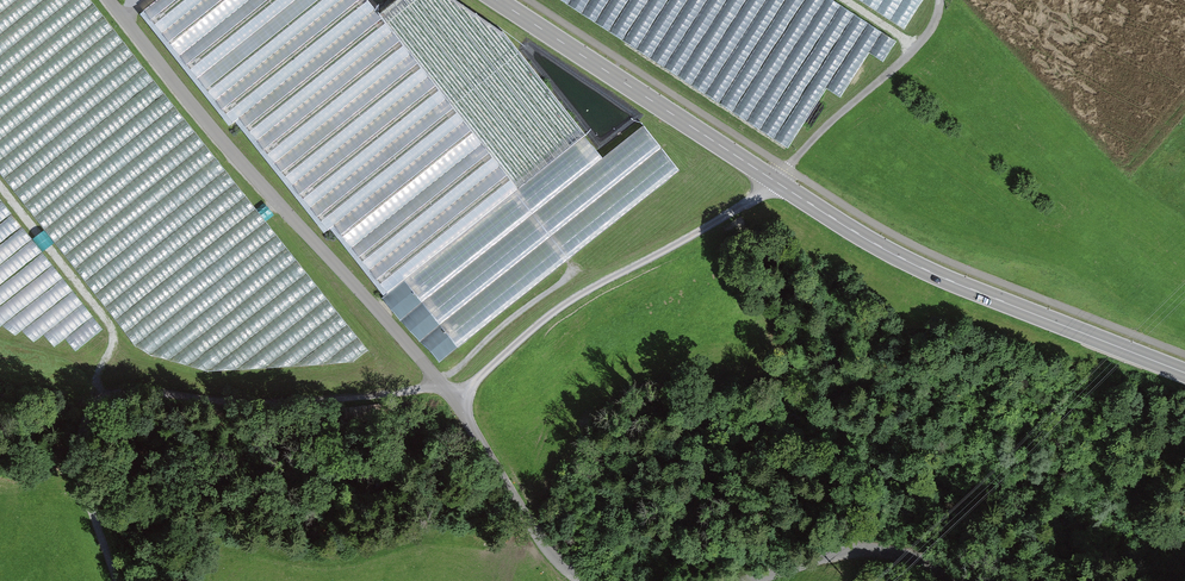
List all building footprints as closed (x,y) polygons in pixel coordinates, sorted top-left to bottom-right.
[(129,343),(143,342),(151,353),(161,346),(170,359),(180,351),(190,364),(200,357),(209,369),(228,355),(237,367),(257,353),(266,366),(286,352),(295,365),(315,350),(324,363),(345,347),(354,360),(360,356),(101,0),(0,0),(0,167),(129,343)] [(904,31),(853,0),(565,0),(795,138),(826,87),(842,97),(870,52),(886,61),(904,31)] [(923,0),(890,0),(915,14),(923,0)] [(102,330),(0,195),(0,327),(41,337),(46,334),(55,347),(67,338),(76,349),(102,330)] [(47,230),(41,235),(48,245),(54,241),(47,230)]
